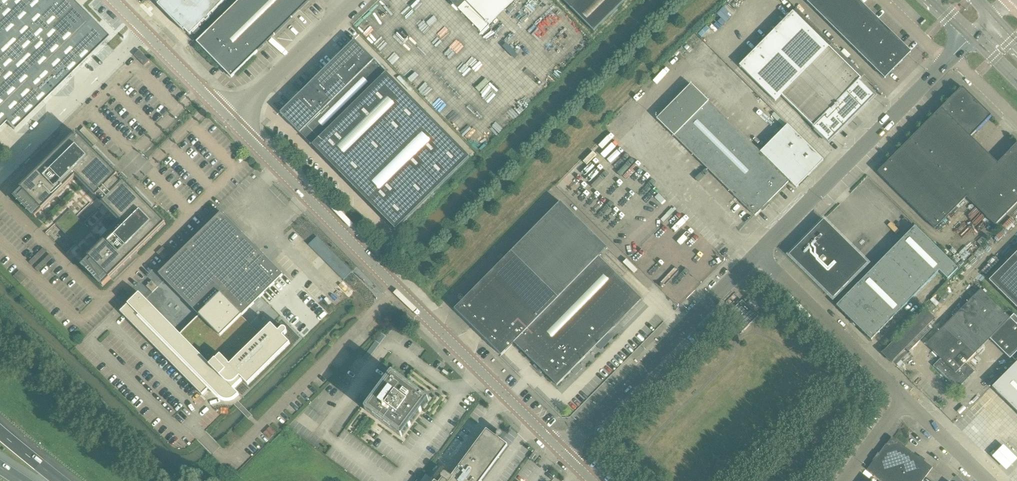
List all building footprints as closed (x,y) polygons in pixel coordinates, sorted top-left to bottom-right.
[(6,122),(14,130),(108,37),(71,0),(0,0),(0,128),(6,122)] [(185,30),(190,36),(204,21),(206,23),(210,19),(208,17),(226,0),(158,0),(160,3),(158,5),(183,31),(185,30)] [(197,43),(231,78),(309,1),(308,0),(240,0),(197,43)] [(458,9),(466,1),(489,25),(515,0),(449,0),(458,9)] [(593,32),(626,0),(562,0),(593,32)] [(859,3),(859,2),(859,1),(858,2),(857,0),(806,0),(808,2),(807,2),(808,3),(816,10),(816,11),(817,11),(825,19),(824,19),(825,20),(825,19),(833,27),(833,28),(834,28),(842,35),(841,36),(842,37),(843,36),(850,44),(851,45),(856,50),(859,52),(858,53),(859,53),(867,61),(867,62),(867,61),(876,69),(875,69),(876,70),(884,77),(884,78),(885,78),(885,77),(891,71),(892,71),(893,70),(892,70),(900,62),(901,62),(902,61),(901,61),(909,53),(910,53),(911,52),(910,52),(909,52),(902,44),(901,43),(901,44),(893,36),(894,35),(893,35),(892,35),(884,28),(885,27),(884,26),(884,27),(876,19),(876,18),(875,18),(867,11),(868,10),(867,9),(867,10),(859,3)] [(864,75),(856,67),(796,8),(793,12),(739,66),(775,101),(781,95),(812,126),(813,126),(812,127),(828,143),(874,96),(858,81),(864,75)] [(354,41),(312,82),(280,113),(312,146),(395,230),(470,157),(354,41)] [(134,56),(144,66),(150,61),(139,51),(134,56)] [(708,102),(691,84),(657,119),(674,136),(749,210),(745,214),(745,215),(743,217),(748,222),(789,181),(796,188),(799,186),(809,177),(808,176),(823,161),(787,125),(760,153),(708,102)] [(878,173),(898,193),(982,108),(962,88),(878,173)] [(898,193),(935,229),(966,197),(994,225),(1016,202),(1016,144),(997,164),(970,137),(990,116),(982,108),(898,193)] [(119,177),(112,170),(77,135),(14,196),(15,198),(17,196),(40,212),(42,210),(43,211),(77,178),(123,224),(88,258),(89,259),(88,261),(103,284),(102,285),(103,287),(166,225),(124,183),(122,185),(116,179),(119,177)] [(557,386),(642,300),(599,257),(607,248),(560,202),(454,310),(501,356),(514,343),(557,386)] [(55,224),(76,245),(91,231),(83,223),(76,216),(70,209),(55,224)] [(210,388),(211,389),(220,398),(221,399),(222,399),(223,400),(224,401),(226,401),(227,401),(228,401),(230,401),(231,400),(232,400),(234,399),(235,399),(236,398),(239,395),(233,389),(242,380),(248,385),(290,344),(283,337),(286,334),(286,333),(287,333),(287,332),(287,331),(286,330),(286,329),(285,329),(284,328),(283,328),(282,329),(281,329),(278,332),(271,325),(261,335),(242,316),(283,276),(283,275),(260,251),(222,213),(221,213),(159,274),(159,275),(199,316),(180,335),(139,293),(120,312),(181,374),(202,395),(210,388)] [(840,236),(824,220),(789,255),(805,272),(811,266),(813,268),(813,269),(812,269),(812,270),(813,271),(814,271),(814,272),(815,272),(815,271),(816,271),(816,272),(811,277),(833,299),(867,263),(846,242),(845,243),(839,238),(840,236)] [(836,306),(871,340),(893,318),(939,271),(947,280),(958,269),(915,227),(873,269),(836,306)] [(29,263),(32,266),(46,251),(43,248),(29,263)] [(1016,255),(1015,255),(1015,256),(1007,264),(1007,263),(1006,264),(1007,265),(999,273),(998,272),(998,273),(990,281),(989,281),(990,282),(990,281),(998,289),(998,290),(999,290),(1007,297),(1006,298),(1007,299),(1008,298),(1015,306),(1016,307),(1016,254),(1016,255)] [(35,269),(38,272),(53,258),(50,255),(35,269)] [(146,287),(152,293),(158,287),(151,281),(146,287)] [(1013,315),(1010,318),(981,289),(926,345),(940,359),(933,366),(957,390),(974,372),(966,363),(989,339),(1010,359),(1011,357),(1015,361),(1016,359),(1016,318),(1013,315)] [(741,303),(728,316),(742,330),(755,317),(741,303)] [(925,310),(883,353),(882,353),(891,362),(905,348),(909,352),(931,330),(927,326),(934,319),(925,310)] [(381,334),(364,356),(368,360),(385,337),(381,334)] [(992,388),(1016,412),(1016,362),(992,388)] [(391,374),(390,376),(385,383),(383,386),(383,385),(374,397),(372,400),(365,409),(365,410),(366,411),(374,418),(375,417),(377,419),(377,420),(389,428),(392,430),(391,430),(400,437),(401,437),(402,437),(403,437),(409,428),(411,425),(420,414),(420,413),(422,411),(429,402),(428,402),(429,401),(429,400),(428,400),(405,382),(405,383),(402,381),(402,380),(393,374),(392,373),(392,374),(391,374)] [(263,434),(269,439),(276,432),(270,427),(263,434)] [(477,443),(478,443),(470,454),(469,454),(468,454),(469,455),(461,466),(460,465),(460,466),(459,469),(458,468),(451,477),(446,473),(443,473),(441,476),(441,478),(442,479),(441,480),(481,480),(507,446),(498,439),(500,437),(501,437),(502,436),(502,435),(502,434),(502,433),(501,432),(500,432),(499,432),(498,432),(497,433),(497,434),(497,435),(495,437),(486,430),(486,431),(486,432),(478,442),(477,443)] [(881,480),(923,480),(932,468),(924,461),(925,460),(920,456),(919,458),(891,437),(867,470),(881,480)] [(529,459),(534,462),(538,457),(533,453),(529,459)]
